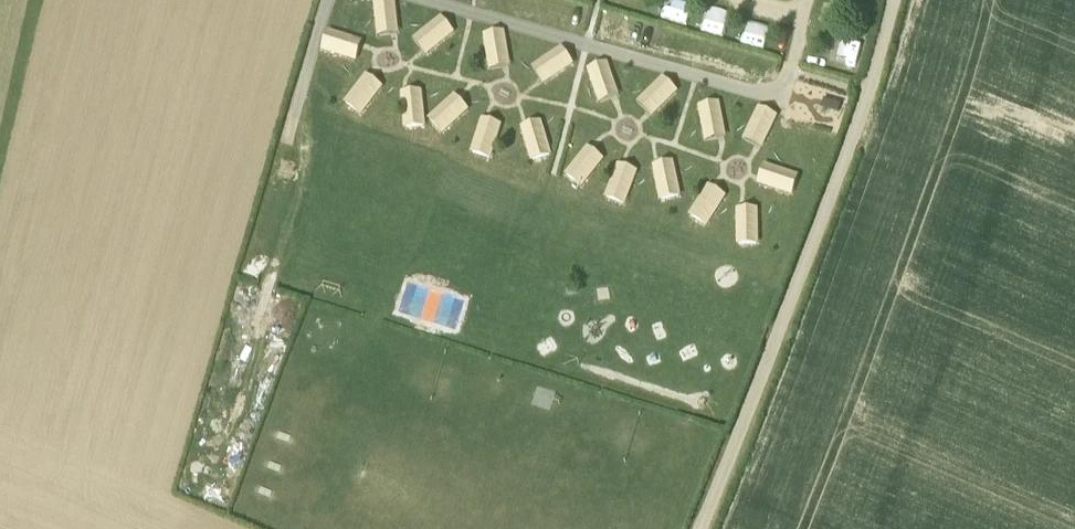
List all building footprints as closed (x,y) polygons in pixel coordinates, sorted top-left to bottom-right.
[(401,34),(399,0),(377,0),(378,35),(401,34)] [(617,5),(638,12),(642,0),(618,0),(617,5)] [(425,53),(457,34),(446,16),(414,34),(425,53)] [(360,59),(365,37),(329,28),(323,50),(360,59)] [(507,29),(485,33),(493,71),(515,66),(507,29)] [(565,45),(533,63),(544,82),(576,64),(565,45)] [(592,65),(597,100),(619,96),(614,61),(592,65)] [(369,72),(345,100),(362,114),(386,86),(369,72)] [(665,75),(638,100),(653,116),(680,91),(665,75)] [(424,88),(402,91),(408,129),(430,126),(424,88)] [(429,117),(444,133),(471,108),(456,92),(429,117)] [(706,140),(728,138),(725,100),(702,102),(706,140)] [(764,148),(781,114),(761,105),(744,139),(764,148)] [(497,157),(502,121),(480,118),(475,154),(497,157)] [(544,119),(522,126),(535,161),(556,153),(544,119)] [(590,144),(565,173),(581,187),(607,158),(590,144)] [(663,201),(686,196),(677,158),(654,164),(663,201)] [(760,183),(795,193),(801,172),(766,161),(760,183)] [(606,198),(627,205),(640,169),(619,162),(606,198)] [(713,226),(727,191),(707,183),(692,217),(713,226)] [(761,206),(739,207),(740,244),(762,244),(761,206)]
